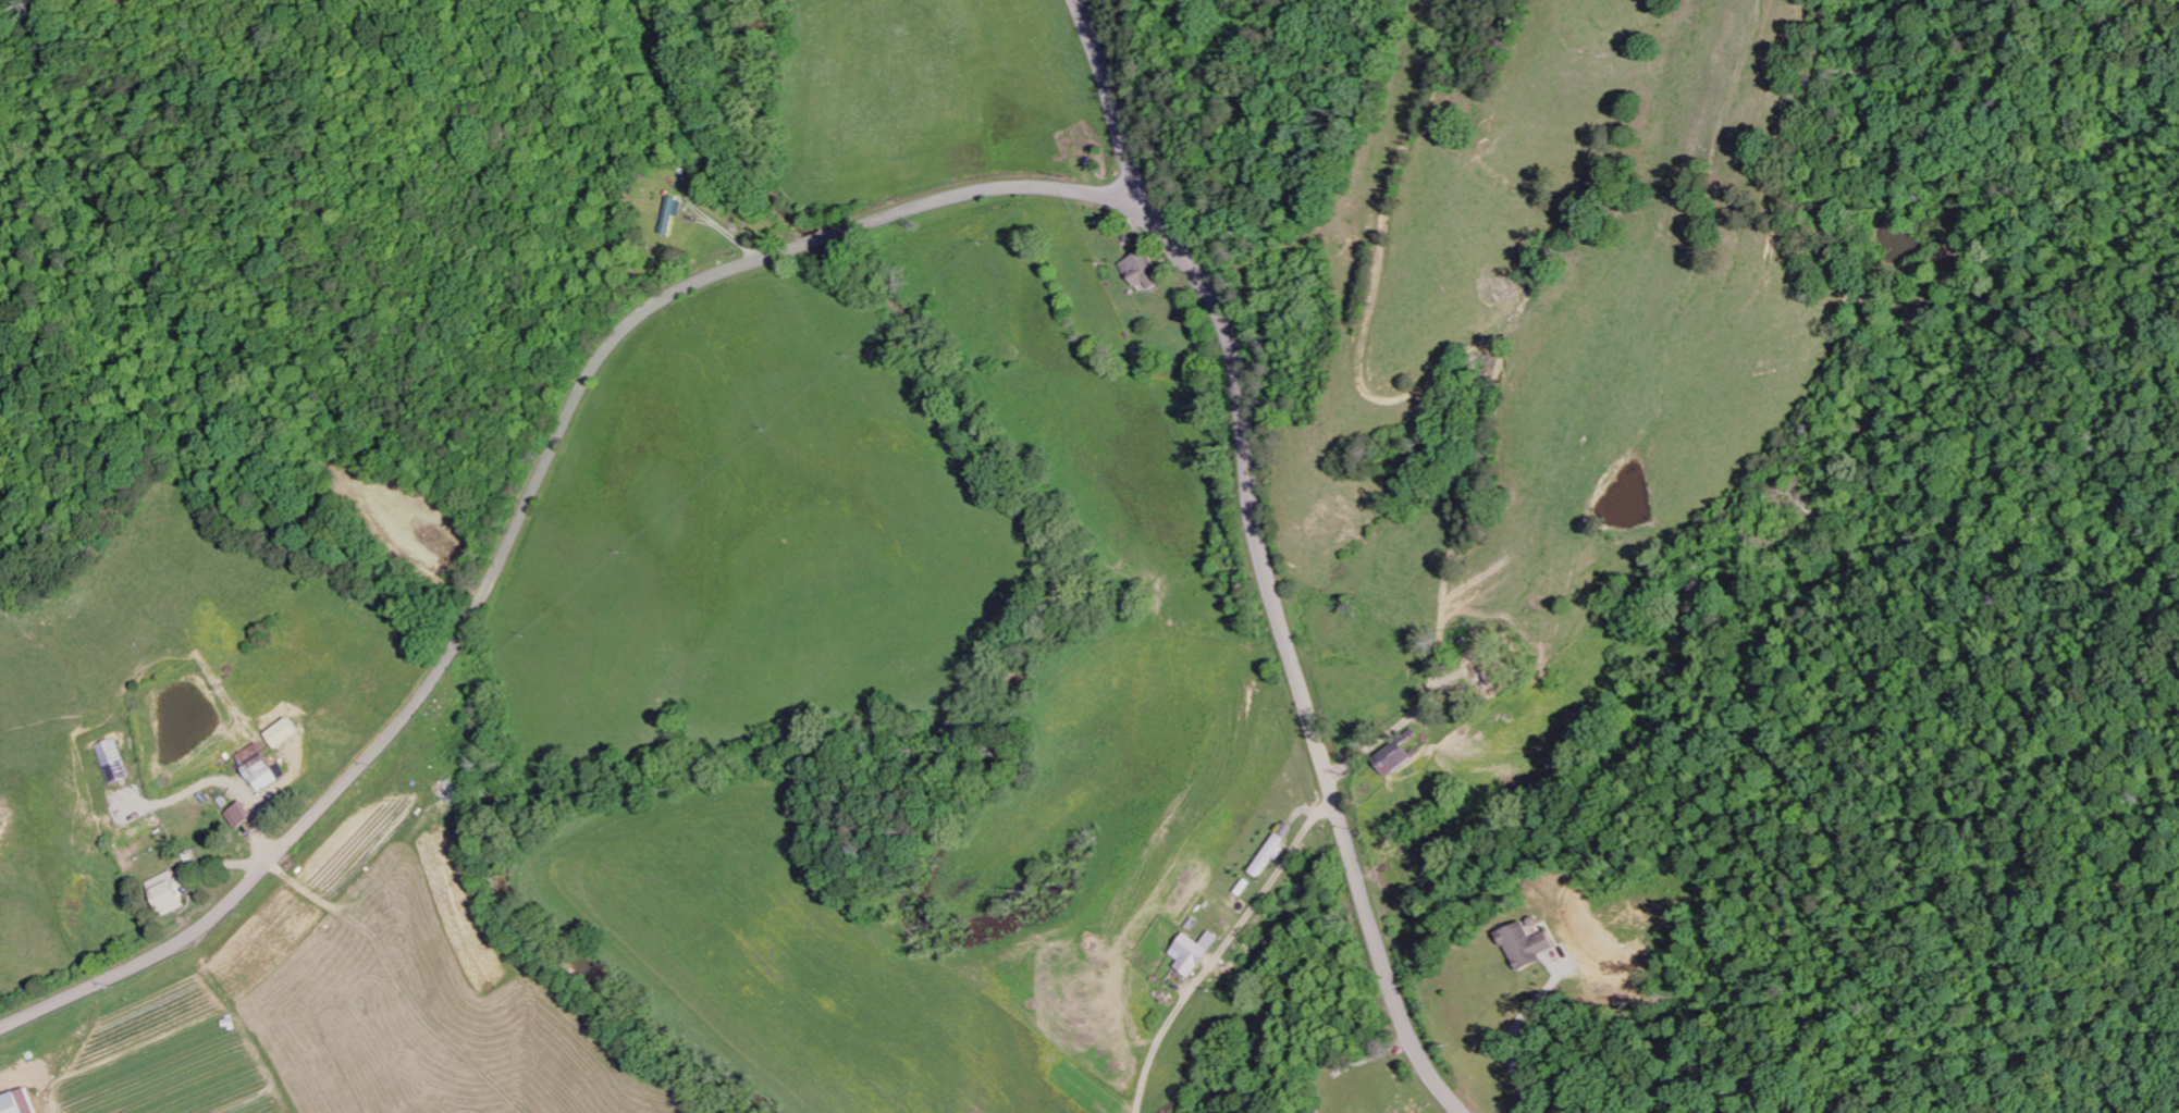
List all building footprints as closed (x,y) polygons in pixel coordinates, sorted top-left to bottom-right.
[(675,217),(681,219),(685,202),(669,198),(660,235),(671,237),(675,217)] [(1121,263),(1133,289),(1146,283),(1150,291),(1162,285),(1146,251),(1121,263)] [(1415,761),(1404,740),(1376,756),(1388,776),(1415,761)] [(260,794),(282,782),(261,743),(239,754),(260,794)] [(255,817),(245,801),(225,814),(235,830),(255,817)] [(1289,840),(1276,832),(1253,874),(1261,879),(1273,858),(1278,860),(1289,840)] [(149,883),(165,918),(189,906),(182,890),(188,887),(183,877),(177,879),(173,871),(149,883)] [(1522,971),(1546,960),(1544,955),(1560,948),(1552,930),(1536,938),(1528,921),(1504,932),(1522,971)] [(1187,933),(1172,954),(1182,961),(1178,968),(1194,979),(1222,938),(1212,931),(1203,944),(1187,933)] [(24,1089),(0,1098),(0,1112),(33,1112),(24,1089)]
